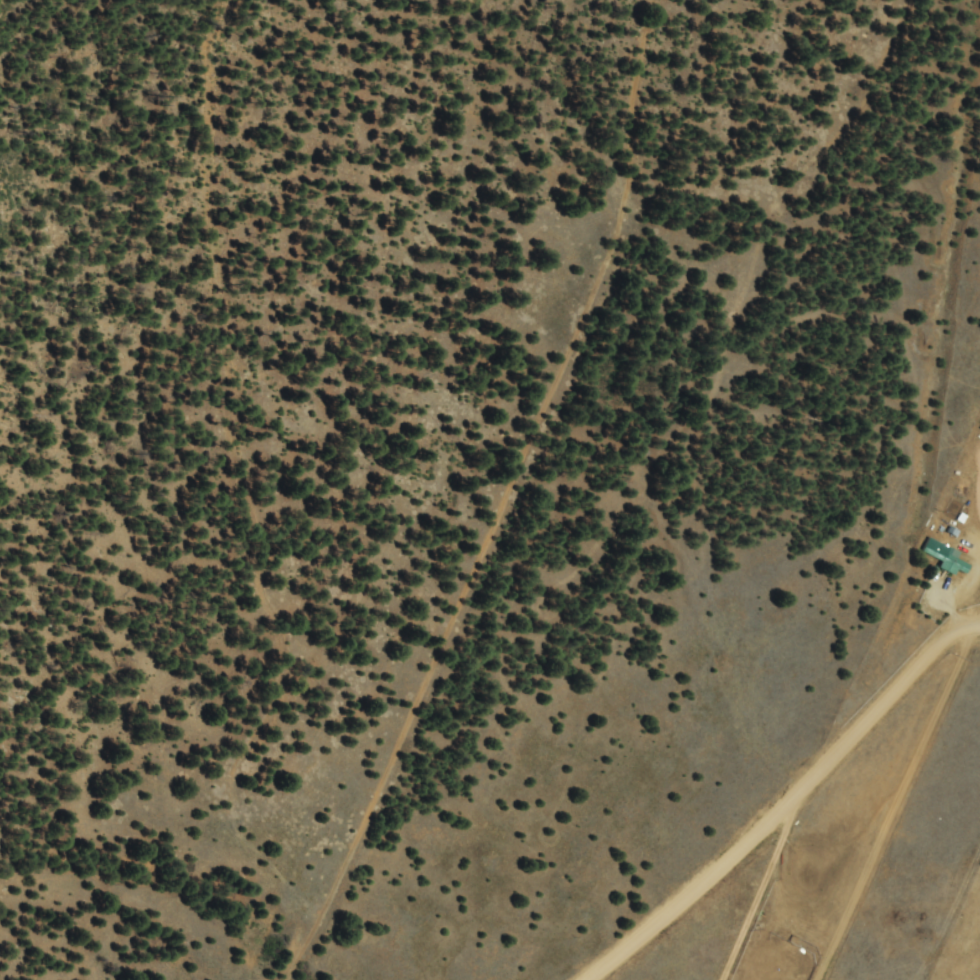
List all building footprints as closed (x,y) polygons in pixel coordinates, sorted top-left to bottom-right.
[(965,567),(952,559),(954,555),(925,538),(917,552),(936,563),(933,568),(948,577),(951,572),(959,576),(965,567)]
